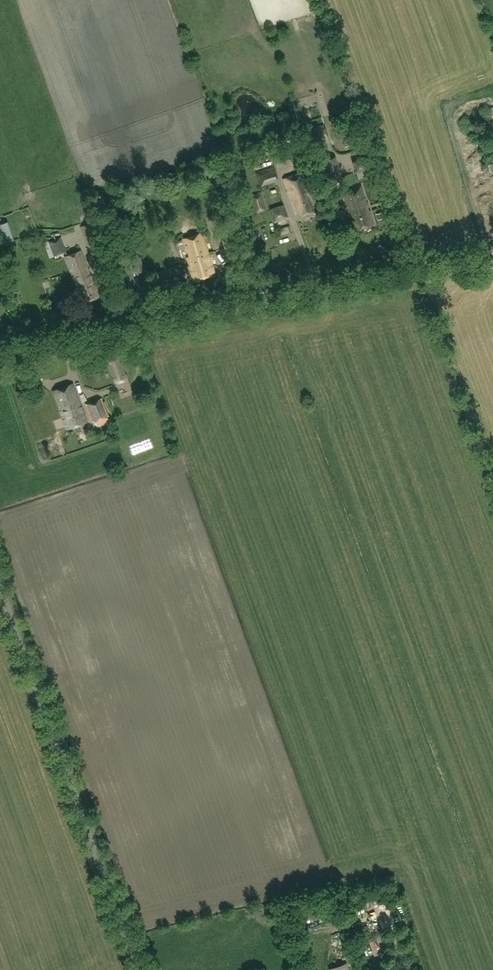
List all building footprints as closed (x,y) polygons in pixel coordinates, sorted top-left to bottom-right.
[(323,124),(307,130),(312,145),(328,140),(323,124)] [(317,162),(323,182),(342,176),(335,156),(317,162)] [(352,162),(355,173),(368,170),(364,158),(352,162)] [(278,183),(273,167),(256,172),(261,189),(278,183)] [(302,172),(282,179),(297,217),(316,210),(302,172)] [(367,209),(361,187),(353,189),(354,191),(350,192),(350,190),(342,193),(354,230),(373,224),(368,209),(367,209)] [(266,210),(262,193),(251,196),(255,212),(266,210)] [(281,206),(275,209),(278,214),(284,211),(281,206)] [(3,223),(7,241),(15,239),(11,221),(3,223)] [(290,233),(288,226),(278,229),(280,236),(290,233)] [(51,240),(46,228),(34,233),(39,245),(51,240)] [(201,234),(182,239),(186,250),(187,249),(189,257),(187,258),(194,280),(214,274),(210,259),(209,259),(201,234)] [(49,257),(65,252),(61,238),(44,243),(49,257)] [(224,250),(235,248),(233,238),(223,240),(224,250)] [(126,249),(135,246),(132,239),(124,242),(126,249)] [(81,251),(65,257),(77,287),(76,287),(82,303),(100,297),(95,284),(93,282),(91,276),(90,276),(81,251)] [(146,272),(140,256),(130,260),(135,275),(146,272)] [(155,288),(171,282),(169,277),(167,278),(166,274),(168,274),(166,269),(150,275),(155,288)] [(105,286),(99,288),(101,295),(107,294),(105,286)] [(115,355),(108,358),(107,362),(114,382),(118,384),(126,381),(127,378),(119,358),(115,355)] [(72,384),(53,390),(60,411),(65,429),(86,423),(82,411),(72,384)] [(108,416),(101,398),(86,404),(93,422),(95,421),(97,425),(108,420),(107,416),(108,416)]
